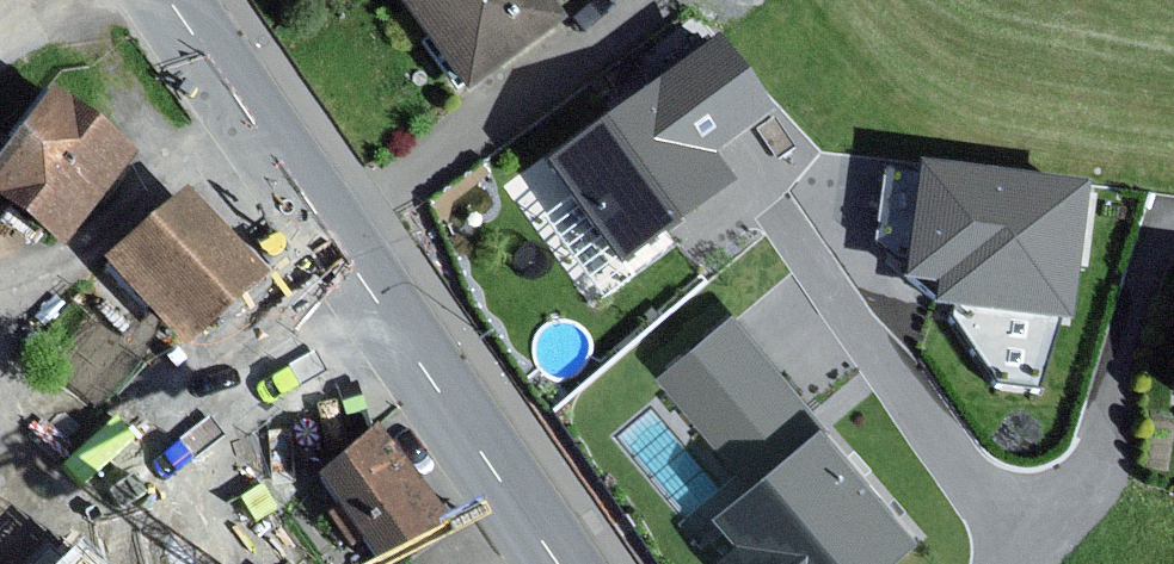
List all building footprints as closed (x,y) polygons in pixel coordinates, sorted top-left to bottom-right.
[(463,97),(564,23),(547,0),(391,0),(463,97)] [(718,43),(543,167),(617,269),(730,188),(710,161),(771,117),(718,43)] [(48,90),(0,153),(0,205),(61,251),(134,155),(48,90)] [(1083,188),(913,168),(899,285),(930,289),(928,308),(1067,324),(1083,188)] [(269,275),(183,183),(97,262),(104,269),(81,291),(152,368),(176,346),(183,354),(269,275)] [(819,411),(734,311),(659,374),(744,475),(819,411)] [(247,320),(109,493),(199,563),(203,563),(280,469),(275,465),(335,390),(247,320)] [(721,510),(743,537),(719,557),(725,563),(893,563),(929,534),(831,418),(721,510)] [(312,481),(375,563),(405,563),(453,530),(376,426),(312,481)] [(260,546),(246,563),(283,563),(260,546)]
